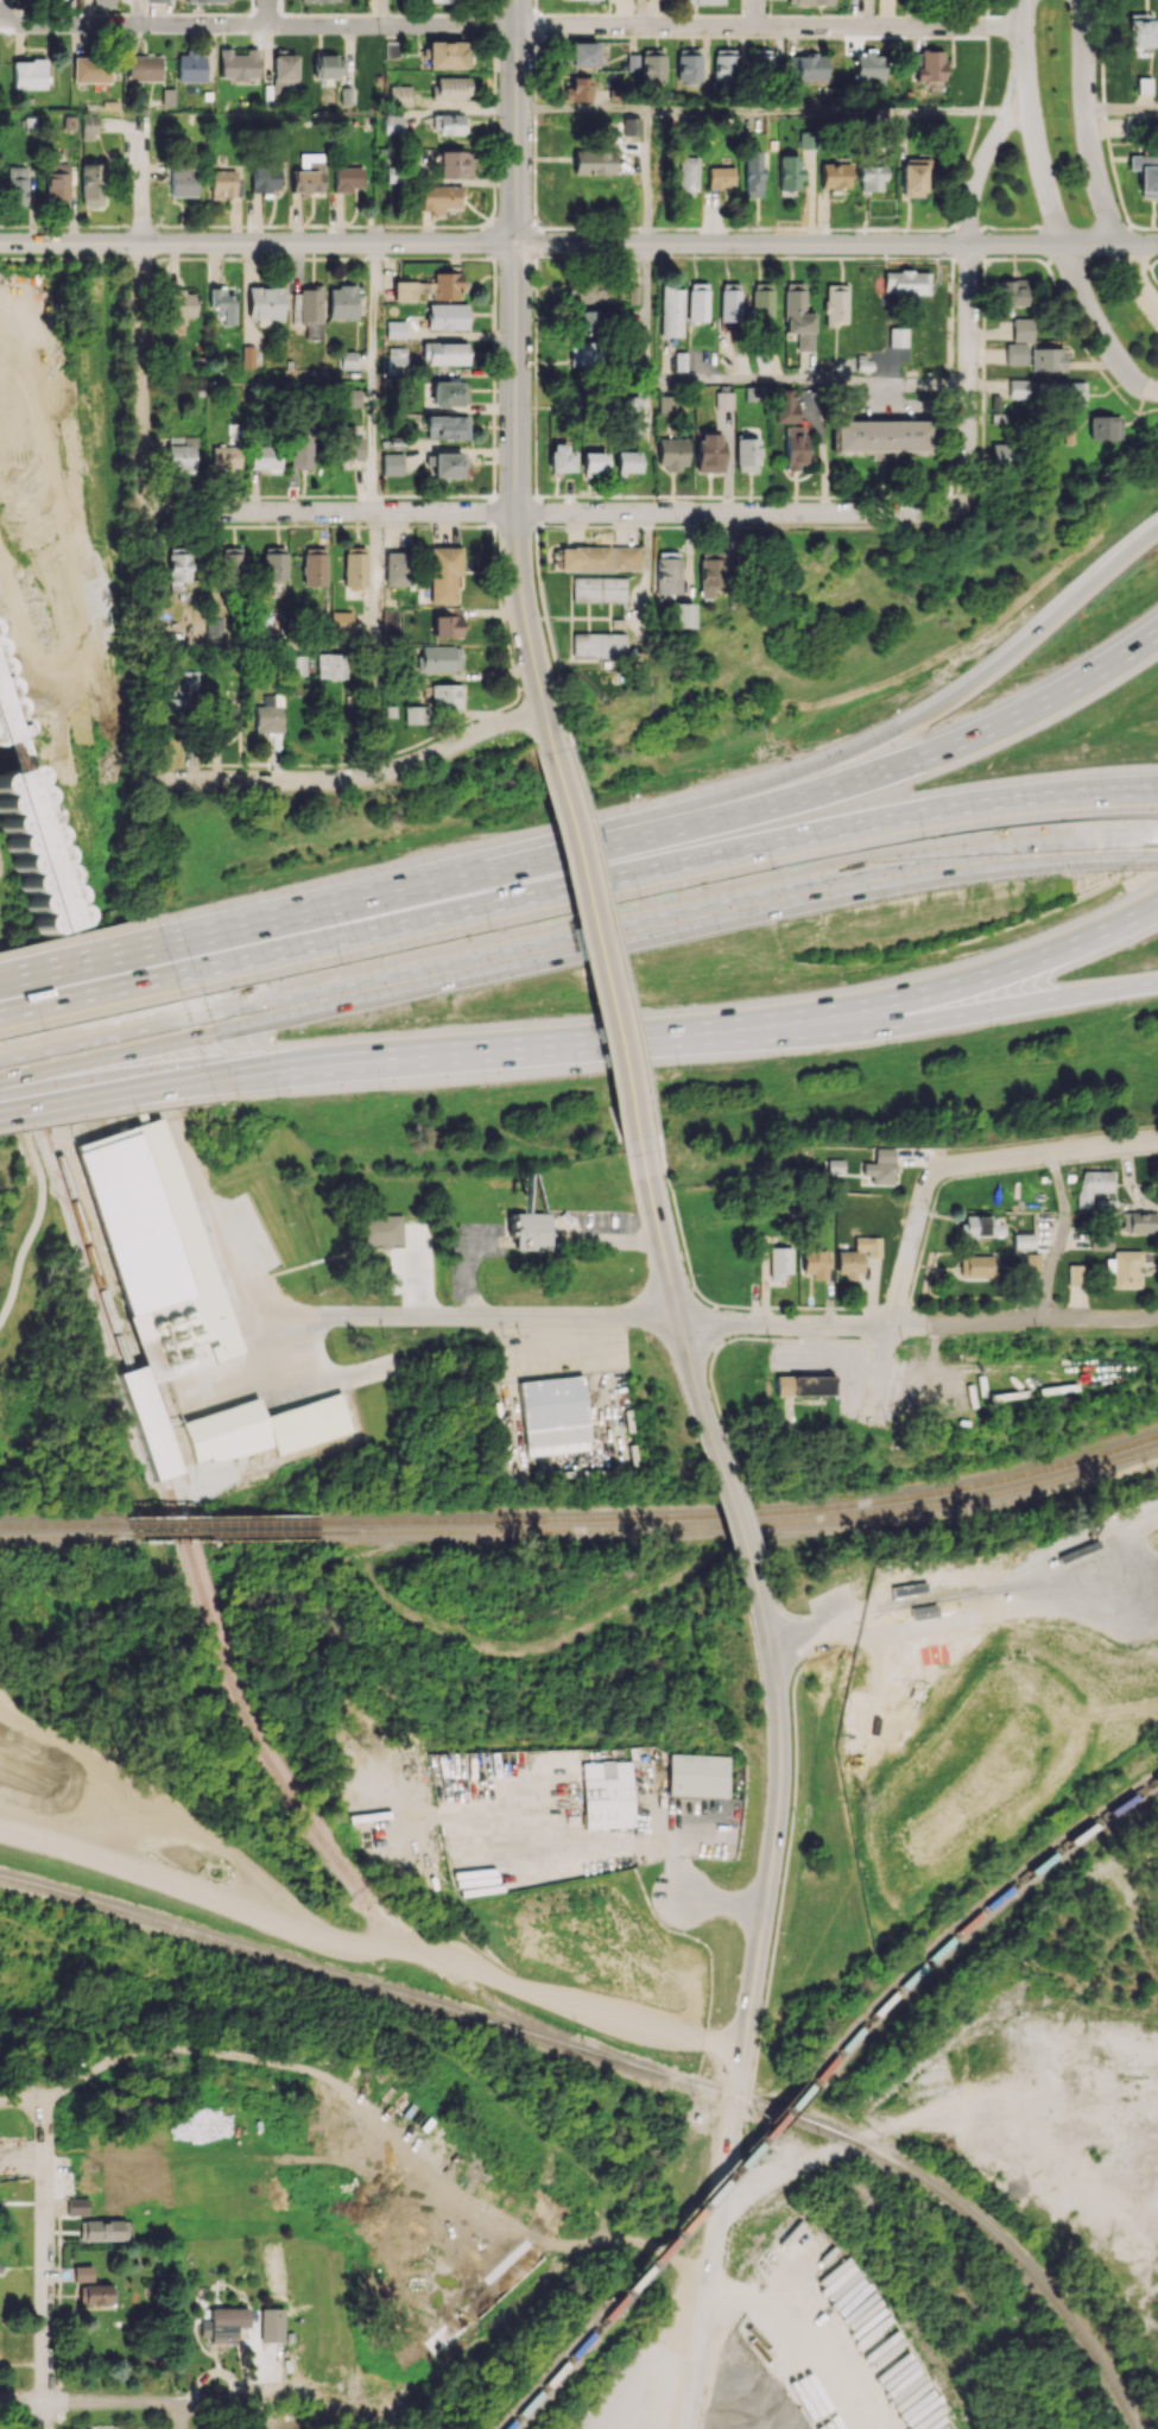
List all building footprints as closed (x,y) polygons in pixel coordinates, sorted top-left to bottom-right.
[(1127,46),(1154,47),(1154,17),(1127,16),(1127,46)] [(400,58),(400,40),(386,40),(385,58),(400,58)] [(427,68),(464,69),(465,57),(464,57),(464,41),(427,41),(427,68)] [(597,42),(570,42),(569,51),(563,51),(563,66),(597,66),(597,42)] [(677,82),(701,82),(700,48),(676,49),(677,82)] [(219,79),(258,78),(258,49),(246,49),(246,54),(231,55),(230,49),(219,49),(219,79)] [(663,84),(664,50),(643,49),(642,83),(663,84)] [(772,50),(749,51),(750,76),(773,75),(772,50)] [(713,81),(740,81),(740,51),(713,51),(713,81)] [(944,80),(944,51),(911,51),(911,64),(916,64),(916,81),(944,80)] [(205,82),(205,53),(178,52),(177,81),(205,82)] [(296,54),(272,55),(273,92),(297,91),(296,54)] [(826,54),(788,54),(788,81),(826,81),(826,54)] [(883,81),(883,55),(855,54),(854,80),(883,81)] [(317,77),(345,76),(344,55),(316,56),(317,77)] [(161,56),(128,56),(127,81),(161,81),(161,56)] [(72,83),(100,84),(100,57),(73,57),(72,83)] [(46,88),(45,60),(12,60),(12,89),(46,88)] [(591,102),(591,78),(570,77),(570,88),(561,88),(561,101),(591,102)] [(1151,93),(1151,78),(1137,78),(1137,93),(1151,93)] [(410,107),(411,86),(390,86),(390,106),(410,107)] [(465,132),(465,114),(432,115),(432,133),(465,132)] [(96,115),(80,115),(81,139),(96,139),(96,115)] [(383,131),(403,131),(403,116),(383,115),(383,131)] [(622,118),(623,135),(639,135),(639,117),(622,118)] [(796,148),(811,149),(812,131),(797,131),(796,148)] [(572,173),(614,174),(615,150),(572,149),(572,173)] [(471,177),(471,151),(437,151),(437,177),(471,177)] [(743,197),(760,197),(759,151),(741,151),(743,197)] [(291,171),(291,192),(324,191),(323,153),(299,153),(299,170),(291,171)] [(1138,197),(1157,197),(1157,154),(1128,155),(1128,170),(1138,170),(1138,197)] [(797,190),(798,156),(776,155),(776,190),(797,190)] [(675,193),(695,193),(695,157),(676,157),(675,193)] [(250,192),(280,191),(279,161),(250,162),(250,192)] [(68,163),(46,162),(45,204),(68,205),(68,163)] [(102,164),(81,163),(80,204),(101,204),(102,164)] [(169,196),(195,197),(196,164),(170,163),(169,196)] [(819,164),(819,189),(848,188),(848,163),(819,164)] [(923,196),(922,164),(899,164),(900,197),(923,196)] [(27,205),(27,167),(7,166),(6,205),(27,205)] [(333,190),(361,191),(362,167),(334,166),(333,190)] [(881,191),(881,166),(857,166),(857,191),(881,191)] [(731,167),(705,167),(704,189),(731,189),(731,167)] [(235,170),(210,170),(210,197),(243,197),(243,180),(235,180),(235,170)] [(461,186),(421,185),(420,210),(460,211),(461,186)] [(927,272),(882,271),(882,293),(927,294),(927,272)] [(393,300),(416,301),(416,292),(431,293),(430,299),(459,300),(459,273),(433,272),(433,282),(393,281),(393,300)] [(612,303),(613,280),(565,279),(564,302),(612,303)] [(997,280),(997,306),(1024,305),(1024,280),(997,280)] [(706,321),(707,283),(688,283),(686,320),(706,321)] [(740,321),(739,283),(719,283),(719,321),(740,321)] [(772,322),(772,283),(752,283),(751,321),(772,322)] [(813,312),(803,312),(804,283),(784,283),(784,332),(797,332),(796,351),(812,351),(813,312)] [(824,326),(835,326),(835,322),(846,322),(846,284),(824,284),(824,326)] [(292,323),(306,324),(306,339),(322,340),(323,285),(301,285),(301,293),(293,293),(292,323)] [(629,303),(639,304),(639,285),(629,285),(629,303)] [(660,336),(683,337),(683,285),(660,285),(660,336)] [(328,318),(357,318),(356,286),(328,286),(328,318)] [(283,287),(247,287),(248,318),(257,318),(257,323),(283,323),(283,287)] [(210,314),(223,314),(223,324),(233,324),(234,288),(211,288),(210,314)] [(195,290),(171,291),(171,324),(186,324),(186,316),(196,316),(195,290)] [(467,330),(467,304),(427,303),(426,330),(467,330)] [(573,335),(602,336),(602,310),(574,309),(573,335)] [(1012,342),(1032,341),(1031,318),(1011,318),(1012,342)] [(406,338),(405,320),(384,321),(385,338),(406,338)] [(907,327),(889,327),(889,347),(906,347),(907,327)] [(467,364),(467,342),(422,342),(423,365),(467,364)] [(570,343),(570,366),(594,367),(595,343),(570,343)] [(1006,365),(1026,365),(1026,343),(1005,343),(1006,365)] [(243,368),(255,368),(255,345),(242,345),(243,368)] [(387,374),(406,374),(406,347),(387,347),(387,374)] [(1031,347),(1031,371),(1066,371),(1066,348),(1031,347)] [(339,351),(340,369),(356,369),(356,351),(339,351)] [(675,370),(686,370),(685,352),(675,352),(675,370)] [(1026,398),(1027,379),(1009,378),(1008,398),(1026,398)] [(432,381),(432,406),(467,406),(468,381),(432,381)] [(361,389),(339,389),(339,406),(360,407),(361,389)] [(774,422),(794,422),(794,389),(774,389),(774,422)] [(733,391),(715,391),(715,408),(734,408),(733,391)] [(658,413),(675,413),(676,396),(659,395),(658,413)] [(436,438),(468,439),(468,416),(425,415),(425,427),(436,428),(436,438)] [(1089,415),(1089,439),(1121,439),(1121,416),(1089,415)] [(929,421),(833,420),(833,454),(870,454),(870,461),(887,462),(887,451),(929,452),(929,421)] [(363,437),(353,437),(354,426),(335,426),(334,459),(362,460),(363,437)] [(785,468),(806,467),(805,426),(784,426),(785,468)] [(311,469),(312,432),(289,431),(288,468),(311,469)] [(721,471),(721,433),(696,433),(696,472),(721,471)] [(167,470),(194,471),(195,436),(167,436),(167,470)] [(687,438),(658,438),(657,467),(687,468),(687,438)] [(735,470),(758,471),(759,438),(736,438),(735,470)] [(991,464),(1013,465),(1014,444),(992,443),(991,464)] [(574,471),(574,451),(566,451),(566,444),(549,444),(548,471),(574,471)] [(250,470),(281,469),(280,445),(250,446),(250,470)] [(240,446),(211,446),(212,468),(241,467),(240,446)] [(639,473),(639,451),(615,451),(614,473),(639,473)] [(606,452),(581,452),(581,476),(598,476),(598,471),(606,471),(606,452)] [(381,475),(402,474),(401,453),(380,453),(381,475)] [(432,453),(431,477),(463,478),(464,454),(432,453)] [(220,546),(219,586),(240,587),(241,547),(220,546)] [(560,570),(639,570),(639,546),(560,547),(560,570)] [(262,581),(285,582),(286,547),(263,547),(262,581)] [(302,585),(325,586),(326,548),(302,547),(302,585)] [(365,587),(366,548),(344,547),(342,586),(365,587)] [(429,603),(455,603),(454,547),(428,547),(429,603)] [(167,583),(190,583),(190,550),(168,550),(167,583)] [(408,585),(407,551),(384,552),(385,585),(408,585)] [(699,597),(722,597),(721,552),(698,552),(699,597)] [(679,594),(680,558),(654,557),(653,593),(679,594)] [(570,601),(625,603),(626,577),(571,576),(570,601)] [(692,628),(693,602),(669,602),(668,628),(692,628)] [(626,634),(625,634),(625,650),(637,650),(637,638),(640,638),(640,605),(626,605),(626,634)] [(384,638),(398,637),(396,608),(382,609),(384,638)] [(459,638),(459,610),(432,609),(431,637),(459,638)] [(353,632),(352,610),(330,611),(331,633),(353,632)] [(206,638),(227,638),(227,617),(207,617),(206,638)] [(570,657),(624,658),(625,633),(571,633),(570,657)] [(419,646),(418,671),(459,672),(460,646),(419,646)] [(346,653),(317,654),(318,679),(347,678),(346,653)] [(306,656),(287,655),(287,675),(306,675),(306,656)] [(200,671),(183,671),(184,683),(172,683),(173,696),(168,697),(169,726),(180,726),(180,715),(189,715),(189,690),(201,690),(200,671)] [(23,741),(0,748),(0,672),(23,741)] [(461,708),(461,683),(431,684),(432,709),(461,708)] [(255,706),(255,732),(283,732),(282,706),(276,706),(275,695),(264,695),(264,706),(255,706)] [(405,724),(426,723),(426,706),(404,706),(405,724)] [(242,707),(227,707),(227,733),(236,733),(236,742),(241,742),(242,707)] [(38,942),(0,825),(0,765),(29,755),(83,928),(38,942)] [(75,1143),(162,1114),(241,1351),(148,1381),(127,1315),(128,1315),(74,1150),(77,1149),(75,1143)] [(894,1148),(872,1148),(872,1162),(860,1162),(860,1175),(869,1175),(869,1185),(891,1185),(891,1173),(894,1173),(894,1148)] [(1111,1192),(1111,1172),(1078,1171),(1078,1208),(1091,1208),(1091,1192),(1111,1192)] [(1115,1199),(1096,1199),(1096,1211),(1115,1211),(1115,1199)] [(1155,1233),(1155,1212),(1122,1212),(1122,1232),(1155,1233)] [(550,1250),(550,1213),(514,1213),(514,1250),(550,1250)] [(403,1244),(402,1214),(359,1215),(359,1245),(390,1245),(390,1244),(403,1244)] [(961,1235),(1003,1237),(1004,1224),(994,1224),(995,1216),(962,1215),(961,1235)] [(1013,1234),(1013,1248),(1034,1248),(1034,1234),(1013,1234)] [(1110,1250),(1111,1235),(1090,1235),(1090,1249),(1110,1250)] [(881,1257),(882,1237),(855,1237),(855,1251),(837,1250),(837,1277),(862,1278),(862,1256),(881,1257)] [(769,1277),(791,1277),(791,1247),(769,1247),(769,1277)] [(802,1251),(802,1273),(812,1273),(812,1280),(827,1280),(827,1250),(802,1251)] [(1138,1288),(1139,1251),(1112,1250),(1112,1259),(1105,1258),(1104,1271),(1112,1271),(1112,1287),(1138,1288)] [(1039,1271),(1040,1254),(1020,1253),(1020,1270),(1039,1271)] [(959,1255),(959,1278),(992,1277),(992,1255),(959,1255)] [(1067,1264),(1067,1286),(1083,1285),(1083,1264),(1067,1264)] [(115,1373),(143,1364),(178,1472),(151,1481),(115,1373)] [(776,1394),(833,1395),(833,1376),(776,1375),(776,1394)] [(524,1455),(589,1450),(583,1376),(519,1380),(524,1455)] [(264,1416),(341,1391),(354,1430),(277,1455),(264,1416)] [(179,1422),(257,1397),(264,1416),(267,1428),(266,1428),(272,1444),(242,1455),(210,1461),(209,1456),(192,1462),(179,1422)] [(668,1795),(729,1797),(730,1756),(669,1754),(668,1795)] [(583,1828),(633,1827),(631,1760),(601,1761),(602,1778),(582,1778),(583,1828)] [(87,2215),(87,2198),(66,2197),(66,2215),(87,2215)] [(80,2221),(80,2240),(131,2240),(131,2220),(80,2221)] [(92,2281),(92,2266),(73,2266),(73,2281),(92,2281)] [(78,2284),(78,2304),(112,2304),(113,2285),(78,2284)] [(248,2308),(210,2308),(210,2320),(201,2320),(201,2342),(237,2341),(237,2327),(248,2327),(248,2308)] [(260,2341),(283,2341),(283,2308),(260,2308),(260,2341)]
